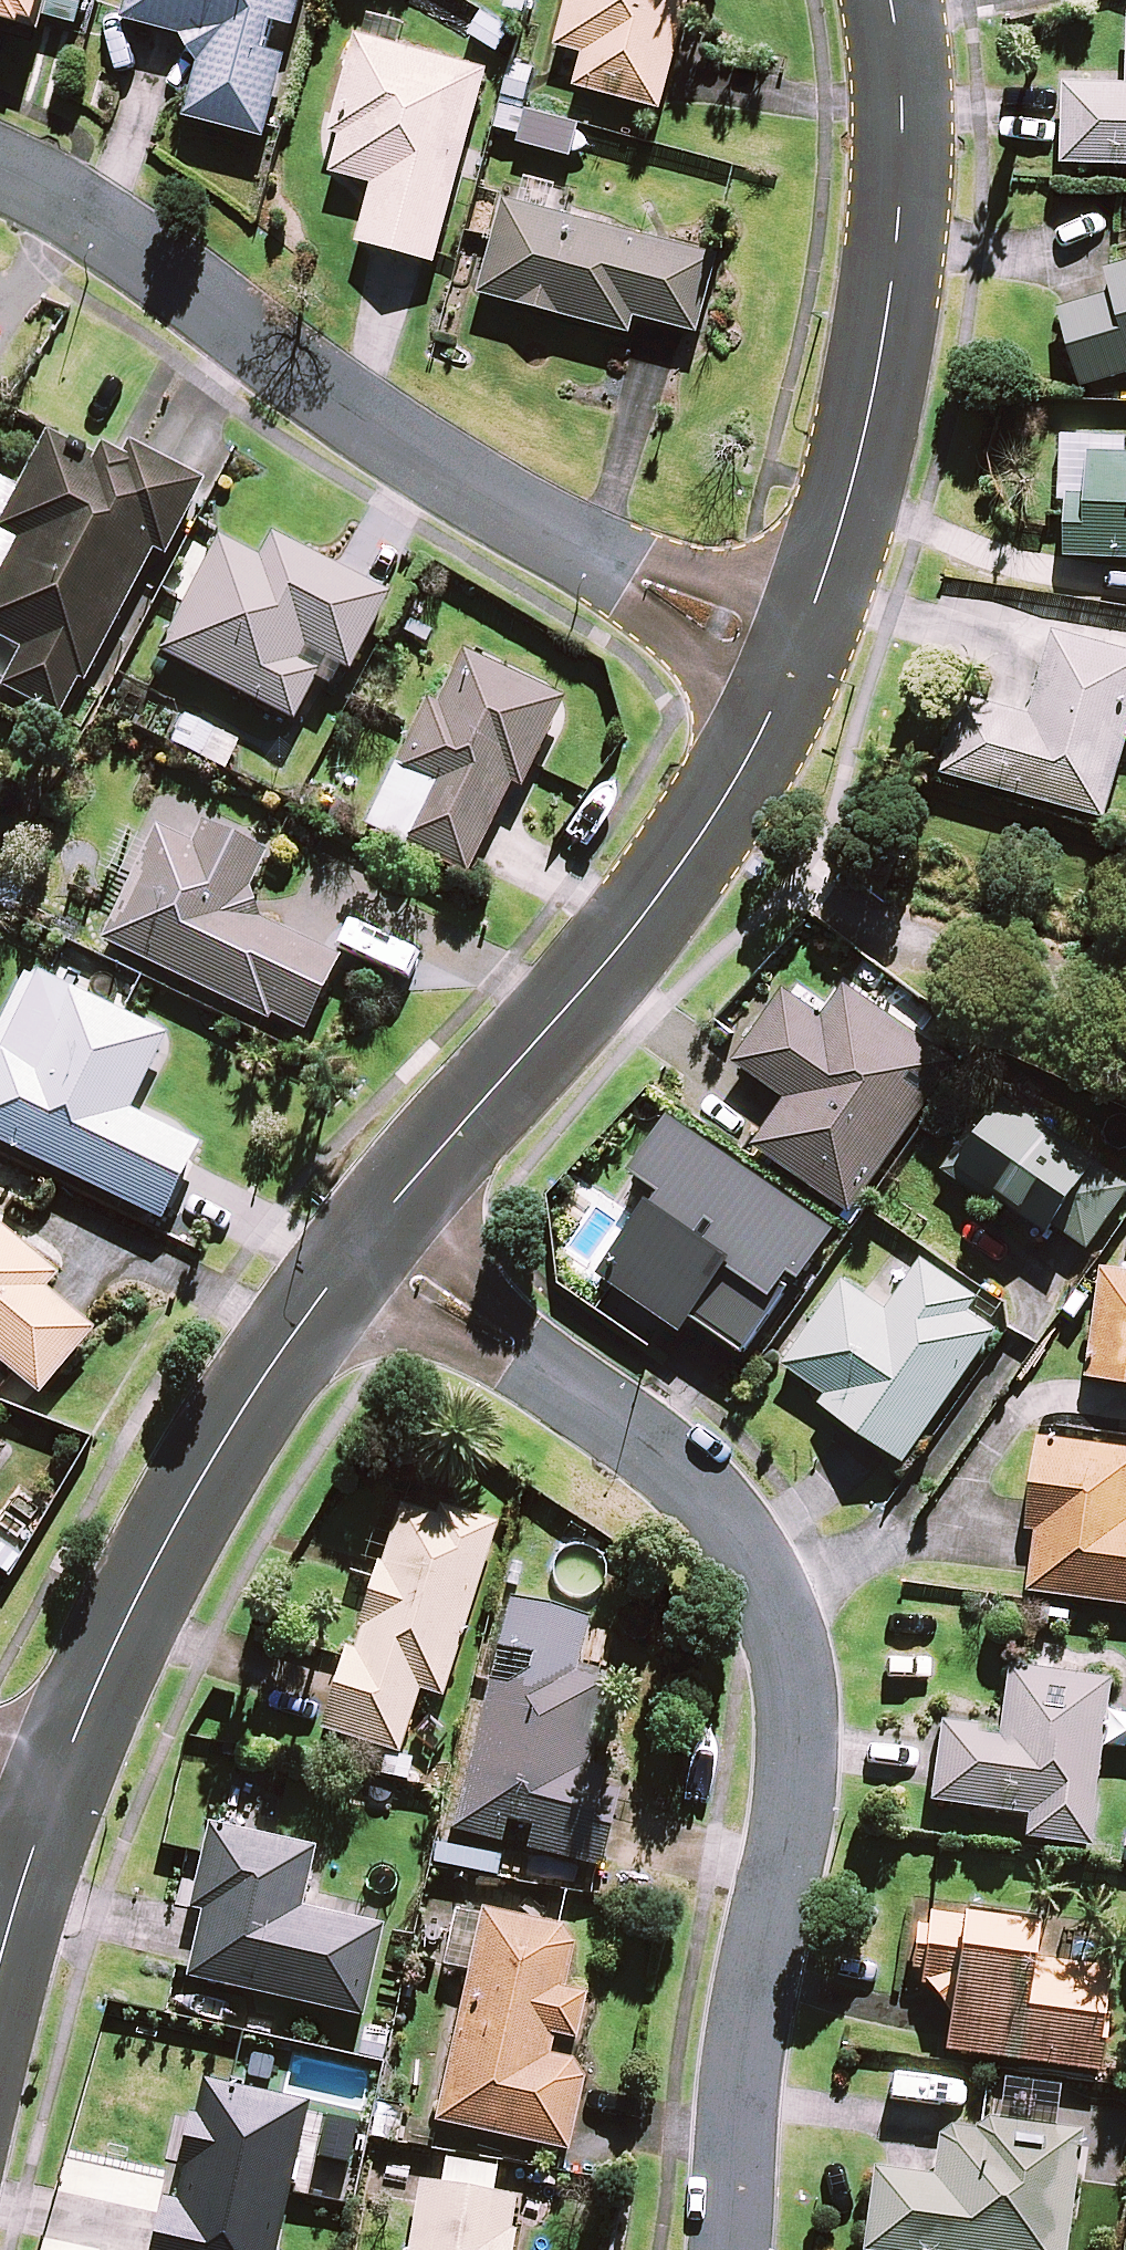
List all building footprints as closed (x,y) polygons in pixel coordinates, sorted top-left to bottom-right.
[(42,28),(47,12),(80,21),(85,0),(0,0),(0,17),(42,28)] [(187,36),(201,63),(187,117),(270,139),(305,0),(130,0),(125,20),(187,36)] [(557,46),(585,53),(576,87),(661,109),(689,0),(568,0),(557,46)] [(358,37),(332,132),(341,135),(331,172),(375,184),(359,242),(434,262),(486,71),(358,37)] [(536,66),(513,59),(490,135),(513,142),(536,66)] [(1074,87),(1072,169),(1125,171),(1125,89),(1074,87)] [(582,125),(525,112),(517,144),(575,157),(582,125)] [(719,257),(506,199),(480,293),(630,334),(635,316),(698,333),(719,257)] [(1116,274),(1123,298),(1069,314),(1093,392),(1125,382),(1125,271),(1116,274)] [(21,654),(1,690),(57,721),(153,548),(162,553),(199,487),(129,449),(119,467),(53,430),(18,493),(0,483),(0,642),(21,654)] [(1099,457),(1098,498),(1077,498),(1075,560),(1125,563),(1125,458),(1099,457)] [(386,599),(271,540),(258,565),(217,544),(160,656),(293,725),(326,661),(348,672),(386,599)] [(951,777),(1115,821),(1125,780),(1125,652),(1064,635),(1041,721),(971,702),(951,777)] [(561,702),(463,653),(432,716),(424,712),(366,828),(464,876),(511,782),(520,786),(561,702)] [(192,851),(157,834),(149,849),(118,834),(100,872),(129,886),(101,945),(300,1039),(336,963),(253,923),(246,894),(264,857),(203,828),(192,851)] [(136,985),(64,950),(48,984),(28,974),(0,1032),(0,1145),(161,1223),(197,1148),(134,1118),(170,1042),(119,1018),(136,985)] [(795,1102),(762,1150),(860,1217),(967,1062),(857,988),(835,1020),(795,993),(744,1067),(795,1102)] [(1125,1215),(1125,1179),(1013,1105),(971,1168),(1101,1254),(1125,1215)] [(845,1232),(679,1119),(641,1174),(672,1195),(613,1280),(693,1335),(703,1320),(755,1356),(801,1290),(793,1285),(800,1274),(811,1281),(845,1232)] [(0,1236),(0,1363),(38,1394),(89,1333),(42,1294),(53,1280),(0,1236)] [(831,1407),(915,1466),(1006,1335),(980,1317),(990,1302),(932,1262),(897,1312),(853,1282),(792,1370),(836,1400),(831,1407)] [(1097,1382),(1125,1385),(1125,1275),(1111,1273),(1097,1382)] [(1039,1594),(1125,1606),(1125,1450),(1049,1439),(1036,1533),(1047,1535),(1039,1594)] [(446,1523),(408,1512),(390,1572),(386,1570),(366,1636),(370,1637),(364,1657),(354,1653),(329,1737),(409,1761),(427,1699),(452,1707),(505,1530),(449,1513),(446,1523)] [(598,1627),(519,1607),(461,1836),(511,1849),(517,1827),(541,1833),(535,1856),(610,1874),(629,1800),(611,1795),(615,1777),(595,1771),(616,1689),(584,1681),(598,1627)] [(1099,1855),(1124,1681),(1023,1666),(1012,1738),(950,1730),(938,1809),(1036,1824),(1033,1845),(1099,1855)] [(209,1920),(195,1985),(219,1990),(371,2024),(391,1933),(310,1915),(324,1854),(227,1833),(217,1830),(197,1918),(209,1920)] [(569,1933),(492,1915),(478,1978),(444,2129),(547,2152),(577,2159),(594,2084),(584,2069),(558,2063),(563,2042),(585,2047),(596,2001),(573,1995),(583,1952),(569,1933)] [(959,2019),(953,2057),(1110,2080),(1119,2020),(1113,2019),(1119,1976),(1042,1965),(1046,1935),(939,1919),(937,1934),(926,1932),(919,1984),(930,1986),(929,1993),(938,1995),(959,2019)] [(211,2085),(203,2121),(198,2120),(186,2174),(192,2175),(185,2207),(170,2203),(167,2218),(160,2249),(287,2249),(318,2108),(258,2095),(211,2085)] [(871,2249),(1074,2249),(1089,2138),(998,2126),(982,2137),(959,2134),(947,2145),(942,2183),(882,2175),(871,2249)] [(428,2189),(417,2249),(523,2249),(525,2238),(519,2237),(525,2206),(428,2189)]
